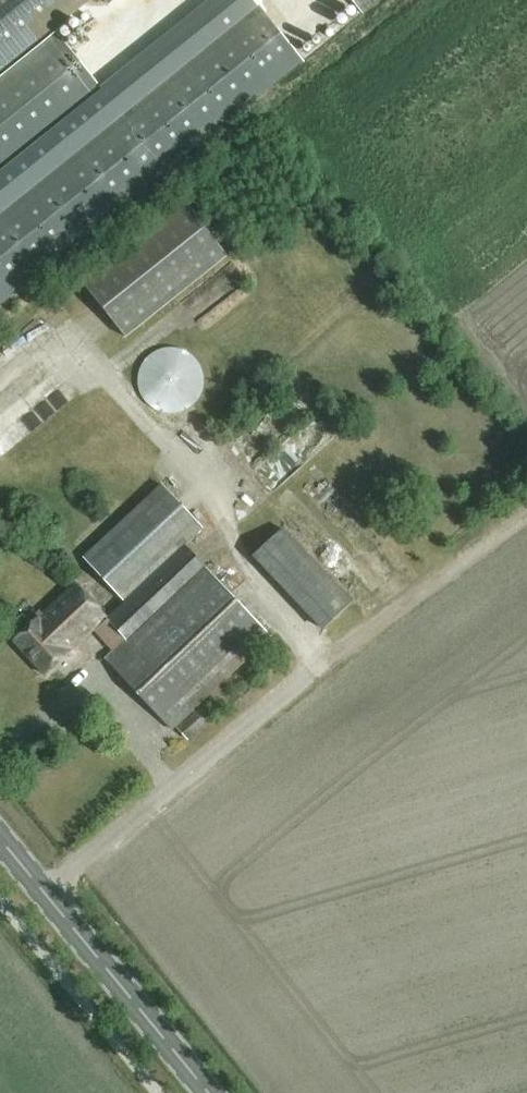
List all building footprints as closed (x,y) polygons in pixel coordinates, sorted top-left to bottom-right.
[(104,92),(0,175),(0,215),(259,7),(253,0),(214,0),(104,92)] [(89,0),(0,0),(0,71),(89,0)] [(362,17),(383,0),(349,0),(362,17)] [(303,62),(259,7),(0,215),(0,305),(303,62)] [(55,37),(0,81),(0,175),(104,92),(58,35),(55,37)] [(126,337),(228,256),(184,201),(82,283),(126,337)] [(201,388),(200,374),(194,361),(182,353),(168,350),(154,354),(143,363),(137,376),(138,391),(145,403),(156,412),(170,414),(184,411),(195,401),(201,388)] [(124,602),(106,617),(77,584),(44,615),(42,612),(37,616),(40,619),(18,640),(17,644),(36,665),(41,661),(50,671),(106,618),(125,639),(104,658),(173,731),(273,638),(206,567),(186,546),(204,529),(162,484),(83,558),(124,602)] [(284,530),(253,557),(323,631),(352,603),(284,530)] [(197,710),(177,729),(189,742),(209,723),(197,710)]
